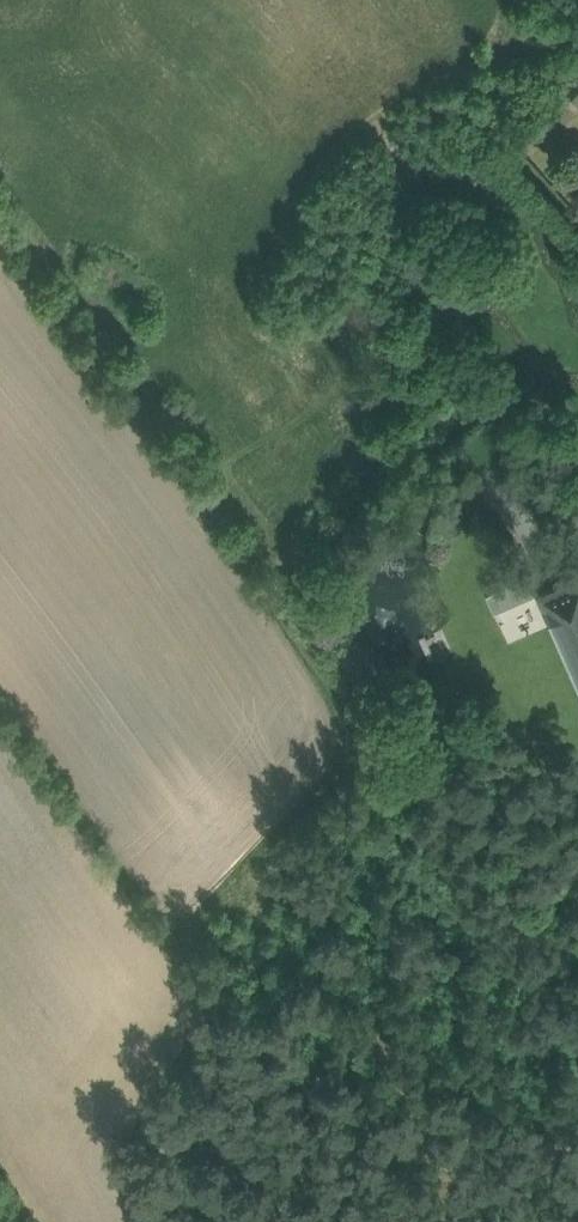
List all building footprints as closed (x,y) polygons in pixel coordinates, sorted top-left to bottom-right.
[(577,107),(577,106),(577,85),(567,94),(577,107)] [(551,589),(577,654),(577,577),(551,589)]
